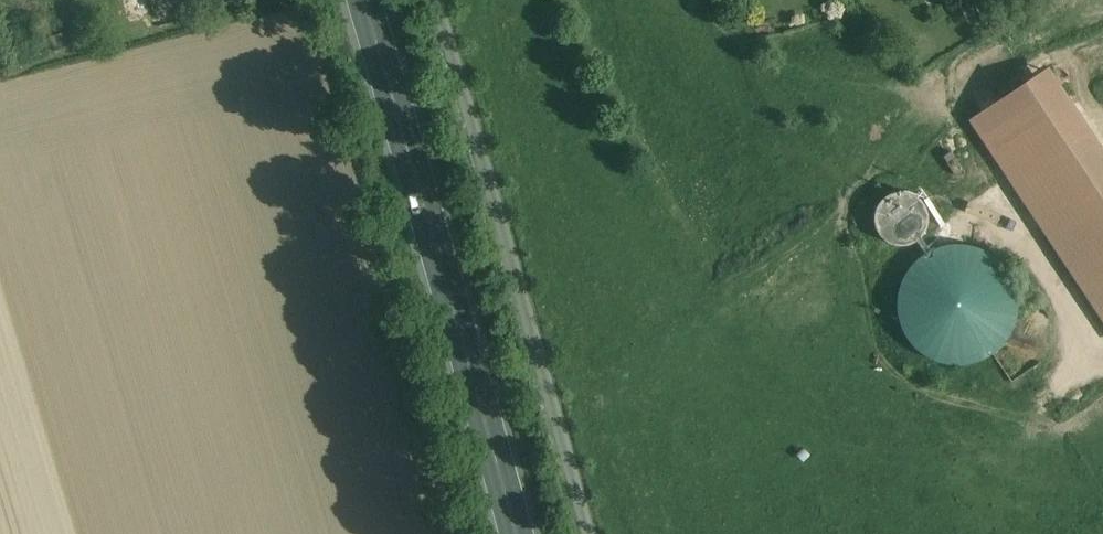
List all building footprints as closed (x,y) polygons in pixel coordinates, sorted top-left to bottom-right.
[(1050,67),(972,118),(1102,318),(1102,148),(1050,67)] [(896,242),(939,228),(925,187),(883,201),(896,242)] [(1034,327),(985,230),(892,277),(941,373),(1034,327)]
